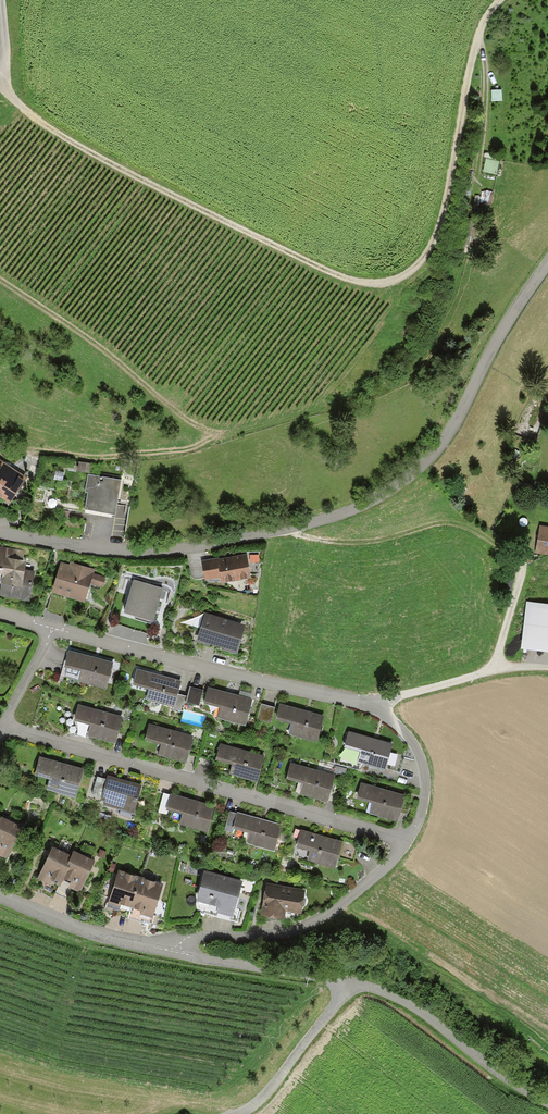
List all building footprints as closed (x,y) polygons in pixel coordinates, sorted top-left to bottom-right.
[(501,90),(491,90),(492,102),(502,101),(501,90)] [(487,154),(482,171),(493,174),(498,157),(487,154)] [(488,190),(481,189),(480,202),(487,202),(488,190)] [(22,478),(0,462),(0,496),(7,500),(22,478)] [(86,511),(115,517),(121,481),(87,475),(85,493),(87,494),(86,511)] [(538,527),(535,547),(547,549),(547,529),(538,527)] [(0,549),(0,592),(18,594),(23,552),(0,549)] [(201,561),(204,582),(220,579),(221,585),(251,580),(246,555),(233,557),(219,560),(219,558),(201,561)] [(61,561),(52,595),(86,604),(91,586),(103,589),(106,577),(94,573),(95,570),(61,561)] [(132,580),(123,610),(153,619),(162,590),(132,580)] [(523,600),(517,649),(547,653),(547,603),(523,600)] [(197,642),(238,653),(245,626),(205,615),(197,642)] [(113,658),(66,647),(63,662),(80,666),(77,679),(107,686),(113,658)] [(174,703),(181,677),(135,665),(131,681),(147,685),(145,695),(174,703)] [(247,720),(254,695),(208,683),(204,699),(220,703),(218,713),(247,720)] [(325,713),(281,700),(275,717),(289,721),(287,730),(317,739),(325,713)] [(117,740),(123,713),(78,702),(74,718),(90,722),(87,733),(117,740)] [(274,706),(261,702),(257,716),(270,720),(274,706)] [(186,758),(193,732),(149,721),(145,737),(161,741),(159,751),(186,758)] [(394,739),(349,727),(345,744),(360,748),(357,759),(387,766),(394,739)] [(268,751),(222,739),(217,756),(232,760),(230,771),(260,779),(268,751)] [(77,794),(85,765),(40,753),(35,772),(50,777),(47,786),(77,794)] [(336,772),(291,758),(286,774),(302,778),(299,788),(328,797),(336,772)] [(116,808),(133,813),(142,782),(108,772),(106,777),(98,774),(93,791),(105,795),(104,799),(118,803),(116,808)] [(405,792),(360,779),(355,794),(369,798),(366,810),(397,819),(405,792)] [(182,820),(208,828),(215,803),(166,790),(161,805),(184,811),(182,820)] [(364,810),(366,802),(357,799),(355,807),(364,810)] [(283,820),(229,806),(224,826),(233,828),(233,826),(249,830),(246,840),(276,848),(283,820)] [(3,857),(18,825),(0,816),(0,855),(3,857)] [(356,843),(296,823),(292,835),(296,836),(294,842),(310,848),(307,857),(336,866),(340,853),(351,857),(356,843)] [(69,855),(50,847),(34,881),(53,890),(56,882),(69,855)] [(71,850),(69,855),(56,882),(75,891),(90,859),(71,850)] [(244,875),(204,865),(197,896),(219,901),(217,911),(234,915),(244,875)] [(138,876),(116,869),(106,905),(116,908),(118,903),(129,906),(138,876)] [(150,918),(161,883),(138,876),(129,906),(140,909),(139,914),(150,918)] [(308,886),(269,879),(263,911),(284,915),(286,907),(303,910),(308,886)]
